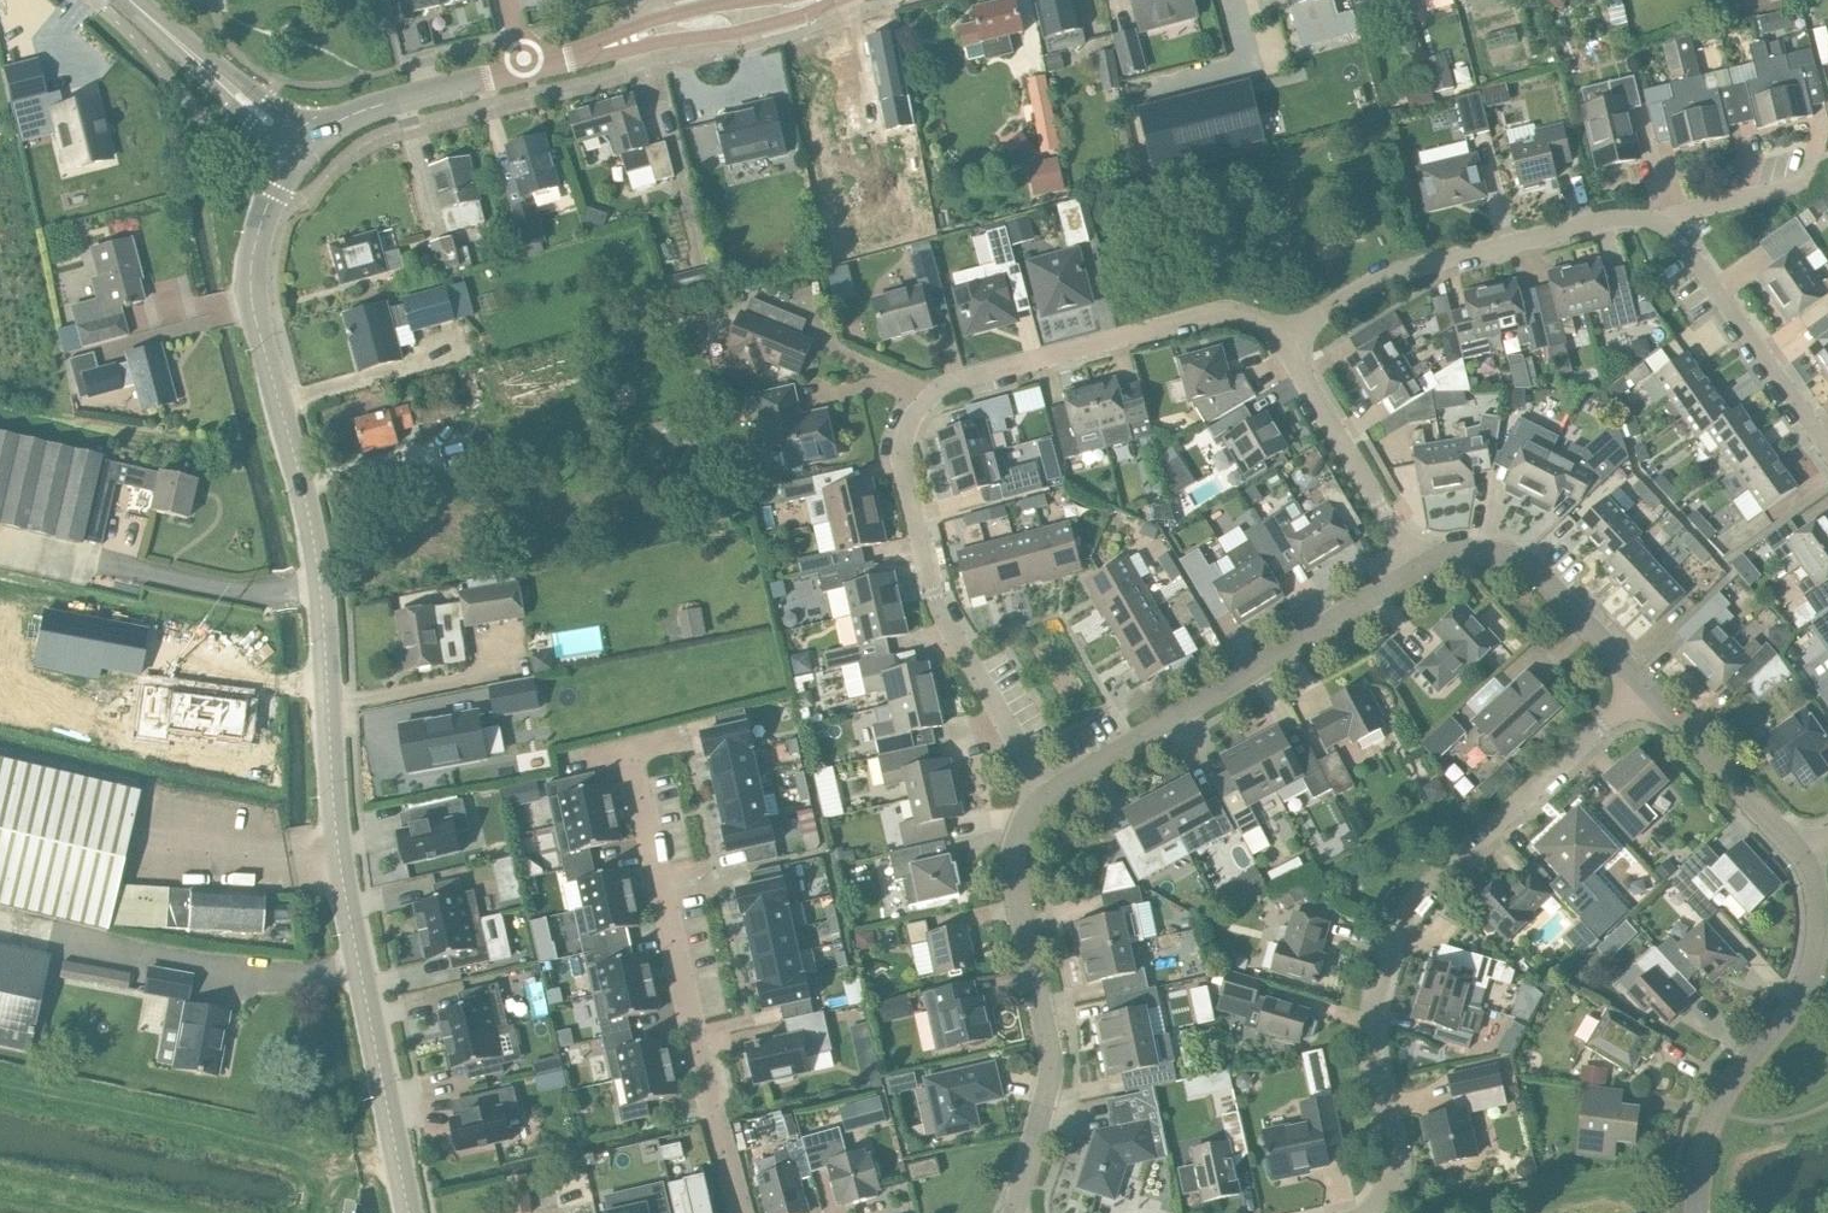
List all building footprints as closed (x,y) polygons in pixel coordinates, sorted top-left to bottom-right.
[(393,23),(415,18),(413,13),(465,0),(387,0),(393,23)] [(1086,44),(1075,0),(1037,0),(1049,52),(1086,44)] [(1197,17),(1193,0),(1133,0),(1141,32),(1197,17)] [(1290,8),(1293,7),(1304,47),(1358,33),(1353,13),(1339,16),(1334,0),(1288,0),(1290,8)] [(1717,1),(1721,16),(1738,11),(1735,0),(1722,0),(1717,1)] [(1007,38),(1022,34),(1014,2),(973,12),(977,25),(959,30),(964,49),(982,44),(986,61),(1012,54),(1007,38)] [(1791,9),(1758,17),(1762,34),(1795,26),(1791,9)] [(1703,42),(1717,39),(1714,25),(1700,28),(1703,42)] [(1827,62),(1827,34),(1826,27),(1812,30),(1821,64),(1827,62)] [(1136,30),(1113,36),(1124,76),(1147,70),(1136,30)] [(866,40),(885,130),(911,125),(893,34),(866,40)] [(1676,37),(1701,141),(1730,134),(1727,125),(1741,122),(1731,84),(1706,90),(1702,74),(1700,75),(1690,34),(1676,37)] [(1670,82),(1674,98),(1648,105),(1657,142),(1671,139),(1673,148),(1701,141),(1676,37),(1662,41),(1672,81),(1670,82)] [(1766,45),(1785,121),(1813,114),(1811,105),(1825,101),(1816,64),(1790,70),(1786,54),(1783,41),(1766,45)] [(1785,121),(1766,45),(1765,45),(1765,42),(1750,45),(1758,78),(1731,84),(1741,122),(1755,118),(1757,128),(1785,121)] [(1113,50),(1096,53),(1103,91),(1120,87),(1113,50)] [(1445,55),(1425,61),(1435,92),(1455,86),(1445,55)] [(37,60),(3,69),(19,144),(21,143),(16,122),(52,113),(58,134),(67,170),(109,159),(103,136),(106,135),(106,134),(105,134),(102,124),(103,124),(103,122),(100,123),(94,100),(63,108),(59,92),(47,95),(37,60)] [(1634,74),(1608,81),(1582,87),(1601,166),(1637,157),(1625,109),(1642,105),(1634,74)] [(1046,75),(1028,79),(1042,152),(1060,148),(1046,75)] [(1134,107),(1148,168),(1269,139),(1254,77),(1134,107)] [(1485,108),(1510,102),(1506,84),(1481,90),(1485,108)] [(1465,135),(1490,129),(1480,90),(1455,97),(1465,135)] [(649,147),(646,137),(634,97),(571,115),(579,140),(612,131),(620,157),(622,156),(628,173),(651,166),(656,182),(675,176),(665,142),(649,147)] [(769,157),(784,154),(772,101),(750,106),(752,112),(717,120),(726,161),(768,151),(769,157)] [(1523,184),(1524,188),(1540,184),(1539,180),(1556,176),(1553,164),(1571,159),(1562,123),(1536,129),(1538,139),(1512,145),(1521,185),(1523,184)] [(1020,132),(1001,148),(1016,165),(1035,148),(1020,132)] [(522,198),(557,187),(542,138),(507,148),(522,198)] [(447,230),(487,220),(471,155),(430,165),(447,230)] [(1430,207),(1485,194),(1475,155),(1420,168),(1430,207)] [(1058,158),(1027,164),(1034,197),(1064,191),(1058,158)] [(1824,199),(1813,206),(1820,215),(1827,208),(1827,204),(1824,199)] [(1068,239),(1061,241),(1063,250),(1031,259),(1044,310),(1090,297),(1075,240),(1089,237),(1080,201),(1059,207),(1068,239)] [(525,256),(543,251),(541,244),(546,242),(534,203),(511,209),(525,256)] [(608,214),(588,208),(583,223),(604,229),(608,214)] [(1029,216),(1006,222),(1012,246),(1035,240),(1029,216)] [(1775,299),(1784,293),(1815,271),(1806,258),(1819,249),(1812,238),(1797,217),(1771,236),(1770,237),(1784,257),(1776,263),(1758,276),(1770,293),(1775,299)] [(967,327),(1015,315),(1002,264),(1016,261),(1005,222),(986,227),(995,263),(953,275),(967,327)] [(343,283),(387,271),(404,266),(399,251),(383,255),(377,233),(333,245),(343,283)] [(454,251),(450,237),(430,243),(438,273),(439,272),(442,280),(460,275),(460,274),(473,271),(471,264),(476,263),(470,240),(461,242),(463,248),(454,251)] [(884,334),(931,322),(922,287),(942,282),(930,238),(909,243),(920,287),(875,299),(884,334)] [(81,348),(128,336),(120,307),(143,301),(135,270),(138,269),(131,239),(91,250),(98,277),(90,279),(95,299),(70,306),(81,348)] [(501,263),(515,259),(512,250),(499,254),(501,263)] [(1574,263),(1585,313),(1600,309),(1604,325),(1615,323),(1616,329),(1638,324),(1629,286),(1609,291),(1601,257),(1574,263)] [(1540,306),(1550,346),(1567,342),(1565,334),(1575,332),(1571,316),(1585,313),(1574,263),(1548,270),(1555,303),(1540,306)] [(707,268),(665,279),(671,301),(713,290),(707,268)] [(1775,299),(1790,321),(1816,302),(1826,316),(1827,315),(1827,278),(1823,282),(1815,271),(1775,299)] [(1490,284),(1501,332),(1516,328),(1520,344),(1531,341),(1533,350),(1550,346),(1540,306),(1525,310),(1517,277),(1490,284)] [(404,300),(405,305),(385,310),(384,305),(344,316),(359,371),(399,360),(391,330),(411,325),(413,332),(472,316),(463,284),(404,300)] [(1463,358),(1479,354),(1491,351),(1487,335),(1501,332),(1490,284),(1463,290),(1468,308),(1451,312),(1463,358)] [(768,360),(799,372),(813,339),(781,326),(787,310),(752,296),(746,312),(742,311),(727,347),(729,348),(723,364),(760,379),(768,360)] [(1436,314),(1451,311),(1448,296),(1433,299),(1436,314)] [(1645,328),(1663,323),(1665,323),(1649,301),(1639,304),(1645,328)] [(1362,382),(1405,357),(1396,343),(1410,334),(1395,310),(1367,327),(1375,341),(1347,357),(1362,382)] [(1808,347),(1825,370),(1827,368),(1827,333),(1808,347)] [(127,354),(129,361),(115,365),(115,363),(97,368),(93,353),(69,359),(79,399),(87,396),(88,399),(122,390),(121,388),(135,384),(142,409),(174,400),(159,345),(127,354)] [(1212,393),(1219,416),(1255,394),(1243,373),(1228,377),(1220,348),(1180,358),(1191,398),(1212,393)] [(1668,395),(1668,396),(1702,372),(1687,351),(1654,375),(1641,384),(1654,404),(1668,395)] [(1411,368),(1405,357),(1362,382),(1375,404),(1387,397),(1396,412),(1406,405),(1413,402),(1432,390),(1471,390),(1468,378),(1467,378),(1463,359),(1435,376),(1425,359),(1411,368)] [(1516,390),(1529,390),(1524,368),(1511,371),(1516,390)] [(1668,396),(1682,416),(1716,392),(1702,372),(1668,396)] [(1121,392),(1116,375),(1090,382),(1102,430),(1116,427),(1121,442),(1153,433),(1141,386),(1121,392)] [(1468,378),(1471,390),(1480,391),(1477,376),(1468,378)] [(1631,389),(1623,378),(1607,389),(1615,400),(1631,389)] [(1072,423),(1057,427),(1065,457),(1093,449),(1088,434),(1102,430),(1090,382),(1063,389),(1072,423)] [(1018,414),(1046,405),(1040,384),(1012,393),(1018,414)] [(822,453),(836,450),(827,409),(817,411),(814,416),(805,418),(797,413),(796,407),(797,404),(793,385),(757,394),(767,438),(779,435),(788,441),(784,447),(788,466),(818,459),(822,453)] [(1413,402),(1406,405),(1409,424),(1437,419),(1432,390),(1413,402)] [(1506,408),(1526,407),(1526,391),(1505,391),(1506,408)] [(1682,416),(1695,436),(1740,405),(1730,411),(1716,392),(1682,416)] [(948,464),(994,452),(990,435),(1008,430),(1005,418),(1014,416),(1008,394),(966,405),(971,423),(939,432),(948,464)] [(1254,420),(1246,405),(1208,428),(1217,444),(1224,439),(1248,480),(1267,469),(1262,461),(1287,446),(1267,412),(1254,420)] [(1723,447),(1754,425),(1740,405),(1695,436),(1697,439),(1710,430),(1723,447)] [(363,453),(398,443),(395,431),(414,425),(409,406),(354,421),(363,453)] [(1618,425),(1636,419),(1632,406),(1614,412),(1618,425)] [(1495,450),(1500,418),(1482,414),(1480,426),(1466,429),(1465,421),(1452,423),(1455,439),(1441,441),(1449,490),(1476,485),(1473,472),(1493,469),(1490,450),(1495,450)] [(1531,494),(1553,450),(1539,443),(1546,429),(1520,415),(1507,441),(1522,449),(1505,481),(1506,482),(1506,492),(1522,499),(1528,493),(1531,494)] [(1636,419),(1618,425),(1623,439),(1641,433),(1636,419)] [(1736,467),(1768,445),(1754,425),(1723,447),(1724,448),(1736,467)] [(1449,490),(1441,441),(1426,443),(1423,428),(1411,430),(1414,445),(1413,445),(1421,494),(1449,490)] [(101,458),(102,455),(73,449),(19,436),(0,432),(0,524),(53,537),(82,544),(83,540),(101,458)] [(1628,458),(1621,436),(1598,455),(1583,447),(1572,442),(1565,456),(1553,450),(1531,494),(1532,495),(1531,504),(1546,512),(1554,506),(1561,493),(1580,503),(1595,474),(1605,479),(1628,458)] [(1640,463),(1651,459),(1647,444),(1635,447),(1640,463)] [(1736,467),(1750,488),(1782,465),(1768,445),(1736,467)] [(994,452),(948,464),(956,493),(988,484),(992,501),(1043,488),(1036,461),(999,471),(994,452)] [(101,458),(83,540),(101,544),(115,483),(154,492),(150,510),(187,518),(196,480),(159,472),(101,458)] [(1763,508),(1797,486),(1782,465),(1750,488),(1763,508)] [(1662,474),(1654,481),(1664,492),(1672,485),(1662,474)] [(1317,506),(1304,514),(1330,556),(1354,542),(1337,513),(1351,505),(1334,477),(1309,492),(1317,506)] [(813,478),(781,485),(785,502),(817,496),(813,478)] [(831,520),(879,509),(872,478),(824,489),(831,520)] [(1640,480),(1632,488),(1642,498),(1650,490),(1640,480)] [(1672,485),(1664,492),(1674,503),(1682,496),(1672,485)] [(1650,490),(1642,498),(1653,510),(1661,502),(1650,490)] [(1034,496),(1037,508),(1047,506),(1044,494),(1034,496)] [(1037,508),(1034,496),(1019,500),(1022,512),(1037,508)] [(1624,514),(1607,496),(1577,523),(1595,542),(1624,514)] [(1259,523),(1277,552),(1291,543),(1307,570),(1330,556),(1304,514),(1296,500),(1259,523)] [(1174,521),(1175,521),(1170,503),(1154,507),(1158,519),(1174,521)] [(979,511),(982,523),(992,519),(989,508),(979,511)] [(879,509),(831,520),(838,551),(886,540),(879,509)] [(1696,510),(1687,518),(1698,529),(1706,521),(1696,510)] [(982,523),(979,511),(964,515),(968,527),(982,523)] [(1763,537),(1780,560),(1793,551),(1802,564),(1827,546),(1827,515),(1826,512),(1800,531),(1791,518),(1763,537)] [(1604,566),(1641,532),(1625,515),(1624,514),(1595,542),(1611,559),(1604,566)] [(1674,515),(1665,524),(1676,535),(1685,527),(1674,515)] [(1041,528),(1054,575),(1082,567),(1070,520),(1041,528)] [(1706,521),(1698,529),(1709,540),(1717,532),(1706,521)] [(1277,552),(1259,523),(1244,532),(1249,540),(1227,554),(1235,567),(1261,610),(1285,595),(1264,560),(1277,552)] [(1041,528),(1013,535),(1026,582),(1054,575),(1041,528)] [(1604,566),(1621,584),(1651,556),(1635,539),(1642,532),(1641,532),(1604,566)] [(1691,552),(1700,544),(1690,533),(1681,541),(1691,552)] [(1013,535),(986,543),(998,590),(1026,582),(1013,535)] [(969,597),(998,590),(986,543),(957,550),(969,597)] [(1700,544),(1691,552),(1703,564),(1711,556),(1700,544)] [(1209,565),(1197,546),(1178,558),(1198,590),(1212,581),(1238,624),(1261,610),(1235,567),(1223,575),(1215,561),(1209,565)] [(1827,598),(1827,546),(1802,564),(1809,575),(1797,584),(1817,614),(1827,607),(1827,601),(1827,599),(1827,598)] [(819,572),(834,568),(830,550),(798,557),(802,575),(819,572)] [(1164,568),(1174,562),(1168,553),(1158,558),(1164,568)] [(1085,578),(1100,604),(1142,580),(1127,554),(1085,578)] [(1621,584),(1638,602),(1667,574),(1651,556),(1621,584)] [(1174,562),(1164,568),(1171,581),(1181,575),(1174,562)] [(853,613),(900,602),(894,573),(859,581),(855,563),(834,568),(819,572),(823,592),(847,586),(853,613)] [(1655,620),(1685,593),(1667,574),(1638,602),(1655,620)] [(1100,604),(1114,629),(1156,605),(1142,580),(1100,604)] [(520,582),(460,591),(465,626),(526,617),(520,582)] [(1697,672),(1733,638),(1722,626),(1734,616),(1727,608),(1730,605),(1719,593),(1691,619),(1700,630),(1677,651),(1697,672)] [(900,602),(853,613),(860,642),(906,632),(900,602)] [(1193,618),(1203,612),(1198,602),(1187,609),(1193,618)] [(1418,666),(1439,689),(1467,664),(1470,667),(1499,641),(1463,602),(1434,628),(1446,640),(1418,666)] [(407,668),(443,662),(434,605),(398,611),(407,668)] [(1114,629),(1129,654),(1171,630),(1156,605),(1114,629)] [(1817,614),(1811,619),(1827,643),(1827,607),(1817,614)] [(701,608),(679,612),(684,638),(706,634),(701,608)] [(45,611),(36,656),(47,658),(66,662),(64,672),(97,678),(99,668),(139,675),(147,630),(55,613),(45,611)] [(1203,612),(1193,618),(1200,630),(1210,624),(1203,612)] [(559,651),(603,648),(602,628),(558,631),(559,651)] [(1171,630),(1129,654),(1143,680),(1185,656),(1171,630)] [(1733,638),(1697,672),(1715,691),(1738,669),(1750,682),(1764,669),(1778,655),(1766,643),(1763,646),(1754,637),(1742,648),(1733,638)] [(1396,641),(1379,656),(1390,675),(1410,656),(1396,641)] [(828,670),(859,663),(855,646),(824,653),(828,670)] [(891,703),(936,693),(929,662),(896,670),(893,653),(859,661),(866,692),(887,687),(891,703)] [(1778,655),(1764,669),(1775,686),(1792,674),(1778,655)] [(1473,720),(1486,733),(1479,739),(1478,747),(1487,756),(1495,757),(1502,750),(1506,755),(1559,706),(1526,671),(1473,720)] [(535,678),(488,687),(494,719),(541,710),(535,678)] [(1817,685),(1827,700),(1827,678),(1817,685)] [(1350,733),(1354,741),(1384,725),(1361,683),(1332,698),(1337,707),(1313,719),(1327,745),(1350,733)] [(165,688),(159,744),(183,746),(184,733),(246,740),(251,698),(165,688)] [(878,725),(874,726),(880,754),(914,746),(910,731),(943,723),(936,693),(891,703),(891,705),(875,709),(878,725)] [(748,723),(745,708),(715,715),(718,730),(702,734),(708,759),(710,759),(753,749),(754,749),(749,723),(748,723)] [(1792,768),(1804,785),(1823,772),(1811,754),(1812,746),(1825,737),(1806,709),(1758,742),(1782,776),(1792,768)] [(409,773),(488,759),(479,710),(400,725),(409,773)] [(1336,794),(1318,760),(1312,749),(1295,758),(1278,726),(1250,741),(1274,788),(1301,774),(1314,797),(1332,787),(1336,794)] [(792,756),(800,754),(797,738),(789,740),(792,756)] [(1239,788),(1222,797),(1242,835),(1261,825),(1249,802),(1274,788),(1250,741),(1223,756),(1239,788)] [(951,758),(924,764),(919,745),(914,746),(880,754),(878,754),(885,784),(907,779),(911,796),(957,786),(951,758)] [(715,782),(717,782),(758,773),(753,749),(710,759),(715,782)] [(1318,760),(1336,794),(1355,784),(1337,750),(1318,760)] [(1620,794),(1606,807),(1634,837),(1658,816),(1644,801),(1667,780),(1639,750),(1607,780),(1620,794)] [(106,930),(139,791),(0,758),(0,905),(106,930)] [(819,770),(833,767),(832,760),(817,763),(819,770)] [(798,787),(807,785),(804,770),(795,772),(798,787)] [(720,805),(723,805),(763,795),(758,773),(717,782),(715,782),(720,805)] [(1157,794),(1179,835),(1202,822),(1212,841),(1234,829),(1217,796),(1204,803),(1190,777),(1157,794)] [(608,785),(577,792),(574,778),(546,784),(556,826),(614,813),(608,785)] [(520,784),(502,788),(507,809),(524,805),(520,784)] [(807,785),(798,787),(802,802),(810,800),(807,785)] [(957,786),(911,796),(916,818),(901,821),(906,843),(941,835),(937,820),(963,814),(957,786)] [(1179,835),(1157,794),(1126,810),(1140,837),(1127,844),(1144,876),(1166,865),(1157,846),(1179,835)] [(725,828),(769,818),(763,795),(723,805),(720,805),(725,828)] [(407,865),(461,852),(456,833),(470,830),(463,799),(409,812),(413,829),(399,832),(402,845),(399,846),(402,861),(406,860),(407,865)] [(1599,898),(1595,893),(1610,879),(1612,876),(1612,875),(1612,873),(1611,871),(1610,869),(1603,861),(1617,848),(1578,806),(1535,845),(1561,873),(1549,883),(1579,916),(1599,898)] [(805,841),(819,838),(812,808),(798,811),(805,841)] [(565,869),(591,863),(593,862),(590,848),(620,841),(614,813),(556,826),(565,869)] [(778,858),(775,844),(776,843),(770,818),(769,818),(725,828),(724,828),(730,854),(746,850),(749,864),(778,858)] [(1706,842),(1680,866),(1692,879),(1700,888),(1703,891),(1718,876),(1749,910),(1778,882),(1742,842),(1722,860),(1706,842)] [(925,859),(921,843),(890,850),(896,879),(902,877),(909,905),(960,894),(958,887),(961,886),(956,864),(953,865),(951,853),(925,859)] [(843,848),(833,850),(837,865),(856,860),(854,850),(844,852),(843,848)] [(1668,877),(1676,870),(1667,860),(1656,870),(1665,880),(1668,877)] [(1272,886),(1303,871),(1298,861),(1267,876),(1272,886)] [(596,876),(593,862),(591,863),(565,869),(568,883),(580,880),(586,907),(586,908),(633,898),(627,870),(596,876)] [(784,880),(780,866),(751,873),(754,887),(738,891),(744,916),(745,916),(788,906),(790,906),(784,880)] [(1688,899),(1700,888),(1692,879),(1680,866),(1676,870),(1668,877),(1688,899)] [(1266,886),(1255,867),(1211,894),(1222,913),(1266,886)] [(1530,913),(1551,893),(1531,870),(1509,890),(1499,879),(1474,902),(1488,917),(1483,922),(1482,928),(1488,935),(1494,934),(1499,930),(1508,939),(1533,916),(1530,913)] [(1302,872),(1274,890),(1287,909),(1314,891),(1302,872)] [(422,932),(481,919),(474,891),(463,893),(459,879),(434,885),(437,899),(416,904),(422,932)] [(1082,951),(1143,938),(1136,904),(1143,902),(1140,885),(1102,893),(1105,910),(1106,910),(1107,914),(1076,921),(1082,951)] [(166,927),(187,928),(261,932),(263,893),(190,889),(169,888),(166,927)] [(584,953),(612,947),(623,944),(620,930),(639,926),(633,898),(632,898),(586,908),(575,911),(581,939),(584,953)] [(828,921),(838,919),(835,905),(825,907),(828,921)] [(750,939),(752,939),(794,929),(788,906),(745,916),(750,939)] [(1280,944),(1272,968),(1316,981),(1324,954),(1319,953),(1328,921),(1294,911),(1289,928),(1284,926),(1279,927),(1276,940),(1278,943),(1280,944)] [(927,918),(906,922),(910,943),(930,939),(936,973),(974,965),(966,924),(929,932),(927,918)] [(481,919),(422,932),(429,960),(450,956),(453,970),(490,961),(481,919)] [(838,919),(828,921),(831,935),(841,933),(838,919)] [(1748,961),(1740,952),(1736,955),(1704,920),(1677,944),(1711,981),(1730,965),(1736,972),(1748,961)] [(1586,928),(1568,944),(1582,959),(1600,943),(1586,928)] [(756,962),(758,962),(799,952),(794,929),(752,939),(750,939),(756,962)] [(1123,993),(1156,986),(1156,985),(1149,987),(1144,966),(1135,968),(1130,943),(1143,940),(1143,938),(1082,951),(1089,982),(1119,975),(1123,993)] [(29,1053),(48,1057),(53,1037),(33,1033),(50,954),(0,943),(0,1046),(29,1053)] [(612,947),(584,953),(587,968),(599,965),(605,992),(605,993),(652,983),(652,982),(646,954),(626,959),(623,944),(612,947)] [(1646,975),(1628,992),(1645,1009),(1650,1004),(1668,1023),(1688,1004),(1666,980),(1678,970),(1655,945),(1636,963),(1646,975)] [(1422,989),(1464,1001),(1469,982),(1486,987),(1489,976),(1500,980),(1505,961),(1465,950),(1460,968),(1431,959),(1422,989)] [(761,985),(804,975),(799,952),(758,962),(756,962),(761,985)] [(839,968),(848,966),(845,952),(836,954),(839,968)] [(62,961),(59,977),(127,990),(130,975),(62,961)] [(168,998),(162,1029),(180,1033),(173,1067),(217,1075),(228,1013),(188,1005),(194,975),(148,966),(143,994),(168,998)] [(1258,1029),(1299,1041),(1300,1038),(1308,1041),(1314,1037),(1318,1023),(1314,1016),(1307,1014),(1308,1009),(1256,994),(1260,980),(1228,971),(1222,992),(1252,1001),(1251,1007),(1264,1011),(1258,1029)] [(811,1000),(806,975),(804,975),(761,985),(759,985),(765,1011),(781,1007),(784,1021),(786,1020),(814,1014),(811,1000)] [(936,1048),(948,1045),(991,1036),(982,997),(977,998),(973,981),(924,992),(936,1048)] [(659,1010),(652,982),(605,993),(605,992),(593,995),(603,1038),(632,1032),(628,1017),(659,1010)] [(1156,986),(1123,993),(1127,1011),(1096,1017),(1102,1046),(1152,1035),(1146,1008),(1160,1005),(1156,986)] [(462,1007),(441,1012),(448,1040),(494,1029),(485,987),(459,993),(462,1007)] [(1468,1047),(1472,1033),(1478,1035),(1485,1011),(1482,1010),(1482,1007),(1464,1002),(1464,1001),(1422,989),(1414,1017),(1443,1025),(1439,1038),(1468,1047)] [(1209,990),(1188,994),(1192,1015),(1213,1011),(1209,990)] [(1516,1004),(1512,1015),(1530,1020),(1535,1011),(1516,1004)] [(1647,1058),(1661,1034),(1609,1004),(1585,1045),(1630,1072),(1641,1055),(1647,1058)] [(885,1005),(874,1007),(877,1023),(889,1021),(885,1005)] [(833,1051),(824,1012),(814,1014),(786,1020),(790,1037),(748,1047),(750,1053),(745,1054),(750,1077),(755,1076),(756,1082),(775,1078),(777,1083),(794,1079),(793,1074),(810,1070),(806,1056),(833,1051)] [(1511,1054),(1528,1022),(1516,1018),(1511,1029),(1507,1029),(1498,1046),(1499,1050),(1497,1054),(1511,1054)] [(504,1071),(494,1029),(448,1040),(454,1068),(475,1063),(478,1077),(504,1071)] [(665,1039),(635,1045),(632,1032),(603,1038),(613,1081),(625,1078),(624,1078),(671,1067),(665,1039)] [(1152,1035),(1102,1046),(1108,1074),(1139,1067),(1143,1086),(1153,1084),(1176,1079),(1173,1062),(1175,1062),(1169,1034),(1152,1037),(1152,1035)] [(861,1085),(879,1081),(875,1060),(857,1064),(861,1085)] [(973,1102),(1002,1095),(994,1061),(925,1077),(938,1135),(979,1125),(973,1102)] [(1497,1063),(1447,1075),(1453,1100),(1503,1088),(1497,1063)] [(1582,1065),(1580,1082),(1606,1085),(1608,1069),(1582,1065)] [(622,1122),(623,1122),(651,1116),(647,1102),(678,1095),(671,1067),(624,1078),(625,1078),(631,1105),(619,1108),(622,1122)] [(1229,1072),(1217,1075),(1221,1092),(1232,1089),(1229,1072)] [(1163,1129),(1157,1099),(1153,1084),(1143,1086),(1145,1096),(1110,1103),(1112,1115),(1111,1115),(1114,1127),(1112,1127),(1113,1129),(1099,1132),(1093,1149),(1091,1148),(1079,1185),(1114,1196),(1125,1162),(1168,1153),(1163,1129)] [(1616,1088),(1588,1084),(1578,1156),(1612,1160),(1615,1139),(1633,1141),(1637,1108),(1614,1105),(1616,1088)] [(521,1117),(514,1086),(461,1099),(464,1116),(450,1119),(458,1152),(512,1139),(507,1120),(521,1117)] [(847,1133),(862,1129),(887,1122),(880,1096),(840,1108),(847,1133)] [(1305,1121),(1264,1130),(1274,1178),(1298,1173),(1298,1169),(1328,1163),(1322,1135),(1339,1132),(1332,1096),(1301,1102),(1305,1121)] [(1246,1152),(1237,1113),(1234,1103),(1219,1107),(1228,1140),(1193,1148),(1196,1165),(1178,1169),(1183,1195),(1202,1191),(1204,1199),(1239,1192),(1231,1155),(1246,1152)] [(1438,1162),(1476,1154),(1465,1108),(1428,1116),(1438,1162)] [(793,1117),(776,1121),(780,1138),(797,1133),(793,1117)] [(836,1149),(830,1128),(800,1136),(810,1171),(826,1166),(834,1194),(841,1198),(843,1205),(876,1195),(874,1190),(880,1188),(878,1183),(883,1177),(879,1164),(872,1162),(870,1152),(864,1154),(862,1148),(846,1153),(844,1146),(836,1149)] [(664,1161),(675,1158),(684,1156),(681,1143),(680,1143),(661,1147),(662,1155),(664,1161)] [(775,1170),(758,1175),(769,1212),(802,1212),(806,1212),(797,1178),(811,1175),(802,1147),(774,1155),(776,1163),(773,1164),(775,1170)] [(941,1172),(936,1155),(907,1162),(911,1179),(941,1172)] [(588,1170),(558,1175),(564,1212),(595,1212),(588,1170)] [(708,1185),(705,1175),(704,1176),(686,1179),(669,1183),(676,1212),(714,1212),(708,1185)] [(508,1179),(513,1212),(534,1212),(529,1176),(508,1179)] [(616,1212),(670,1212),(663,1184),(628,1192),(632,1209),(616,1212)]
